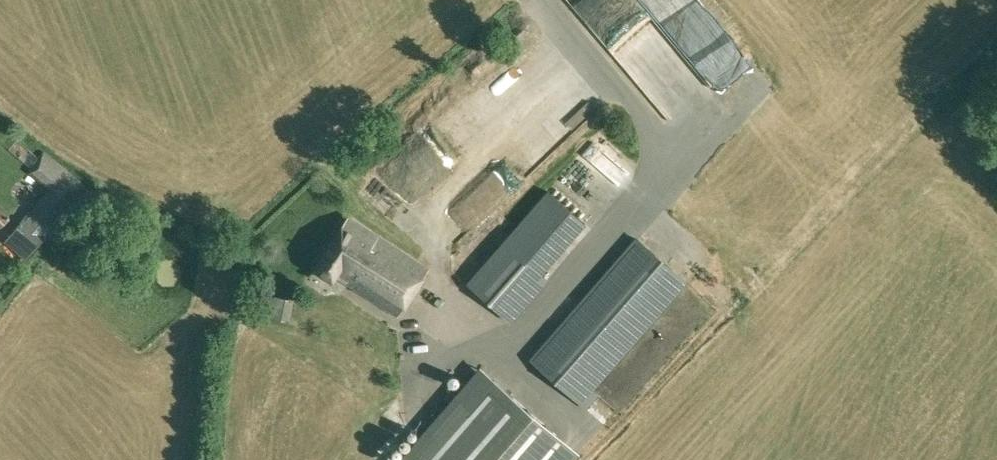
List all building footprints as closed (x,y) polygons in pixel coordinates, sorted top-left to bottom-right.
[(602,25),(633,0),(581,0),(602,25)] [(686,17),(675,33),(693,45),(704,30),(686,17)] [(644,23),(618,51),(653,82),(678,54),(644,23)] [(719,86),(739,73),(711,30),(691,43),(719,86)] [(499,83),(525,116),(547,99),(521,66),(499,83)] [(26,170),(49,187),(12,234),(32,251),(85,180),(43,148),(26,170)] [(377,208),(419,194),(411,171),(369,186),(377,208)] [(548,189),(466,282),(511,321),(548,279),(542,273),(586,223),(548,189)] [(0,204),(0,226),(10,214),(0,204)] [(332,279),(335,275),(397,315),(428,267),(349,216),(315,267),(332,279)] [(528,358),(580,403),(586,408),(599,393),(594,388),(687,281),(634,236),(528,358)] [(466,383),(394,459),(549,459),(466,383)]
